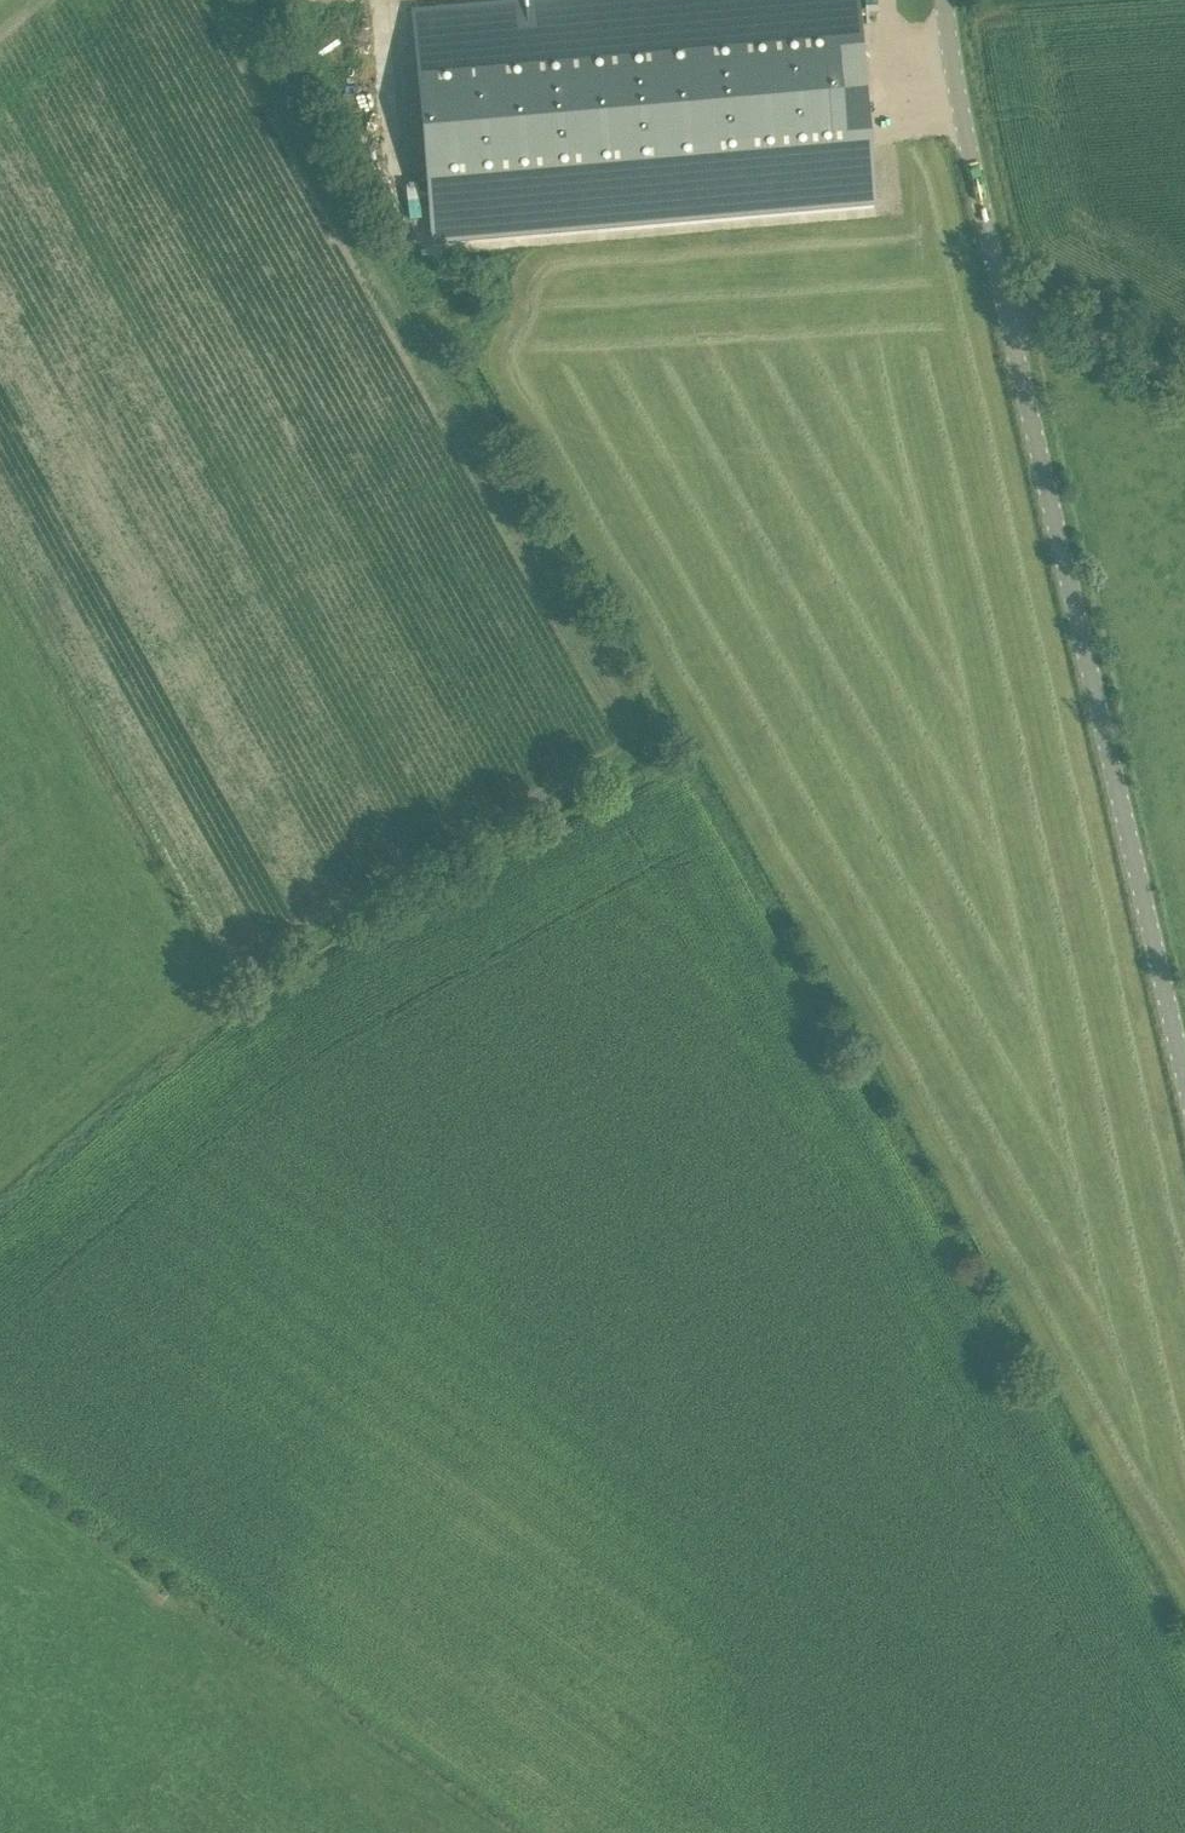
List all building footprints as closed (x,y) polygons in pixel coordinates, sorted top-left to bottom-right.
[(412,10),(432,239),(874,200),(857,0),(532,0),(412,10)]
